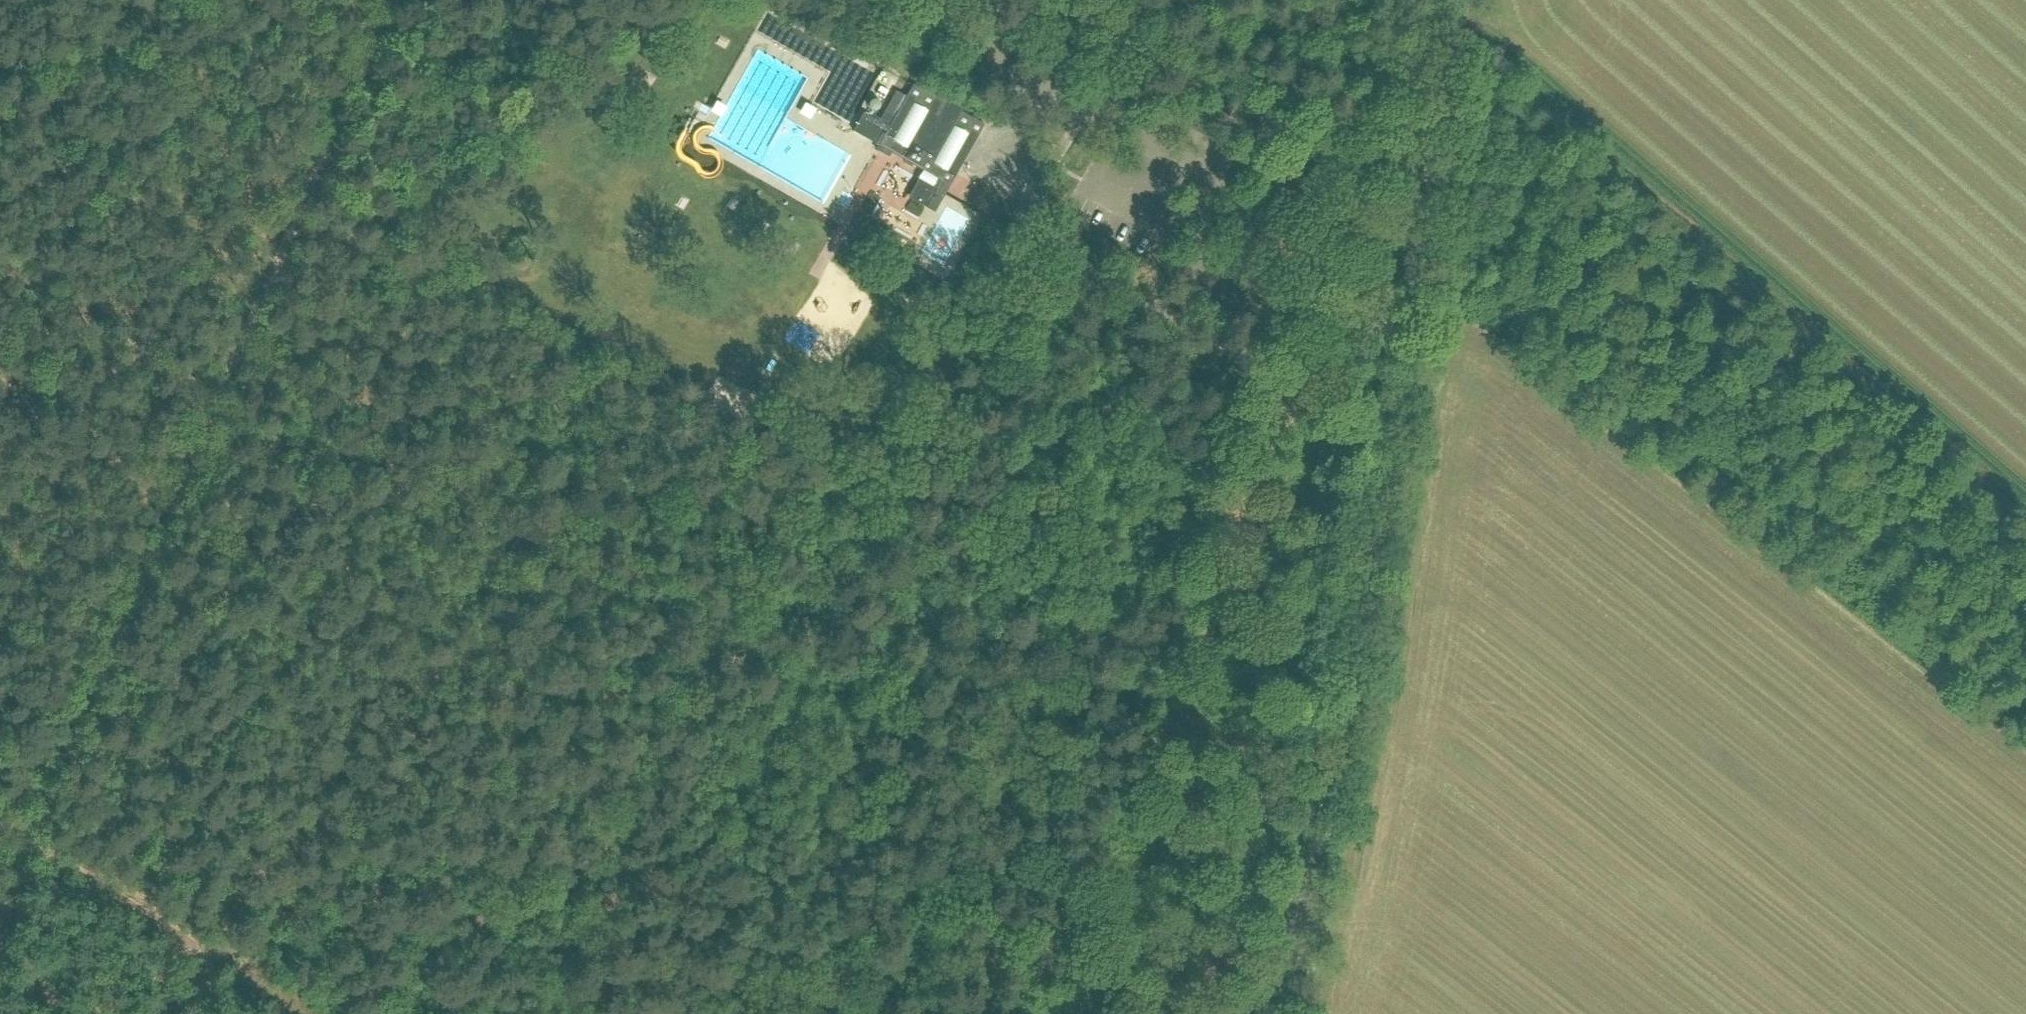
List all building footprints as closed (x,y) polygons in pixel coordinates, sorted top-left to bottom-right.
[(879,58),(866,51),(861,60),(874,67),(879,58)] [(985,125),(915,84),(890,127),(865,113),(854,131),(879,145),(876,150),(890,158),(892,153),(937,179),(934,186),(920,178),(909,196),(936,212),(985,125)] [(962,173),(951,195),(966,203),(977,181),(962,173)]
